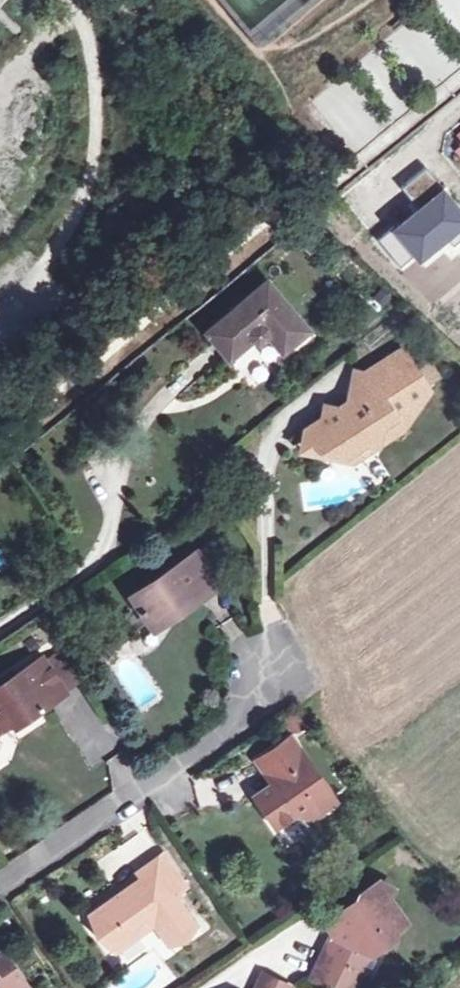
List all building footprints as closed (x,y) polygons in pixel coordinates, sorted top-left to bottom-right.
[(265,281),(205,332),(228,358),(251,337),(253,338),(255,339),(256,339),(257,339),(258,339),(259,339),(260,339),(261,339),(262,338),(263,337),(264,337),(265,336),(266,336),(267,334),(280,351),(306,329),(265,281)] [(396,418),(405,420),(407,404),(427,392),(401,350),(379,365),(387,378),(383,381),(382,398),(369,408),(350,402),(337,410),(327,408),(322,428),(309,436),(321,454),(341,459),(348,453),(366,441),(378,444),(384,426),(396,418)] [(387,378),(379,365),(366,374),(355,372),(350,402),(369,408),(382,398),(383,381),(387,378)] [(404,427),(405,420),(396,418),(384,426),(378,444),(404,427)] [(354,461),(378,444),(366,441),(348,453),(354,461)] [(207,546),(196,553),(218,586),(229,579),(207,546)] [(193,604),(218,586),(196,553),(132,596),(152,626),(190,600),(193,604)] [(103,633),(93,640),(97,647),(107,640),(103,633)] [(107,640),(97,647),(105,659),(115,652),(107,640)] [(44,663),(65,693),(80,683),(60,653),(44,663)] [(65,693),(44,663),(41,658),(0,686),(0,731),(33,708),(36,712),(65,693)] [(260,758),(271,773),(276,782),(258,795),(277,825),(292,814),(309,817),(332,801),(289,738),(260,758)] [(271,773),(260,758),(253,762),(264,777),(271,773)] [(117,902),(114,897),(88,914),(113,951),(142,932),(143,922),(152,926),(166,945),(194,927),(173,897),(183,888),(162,856),(134,875),(138,880),(120,893),(123,897),(117,902)] [(357,974),(365,959),(384,946),(380,940),(403,925),(388,902),(393,892),(377,885),(356,898),(358,902),(325,924),(331,934),(309,980),(324,987),(344,987),(351,972),(357,974)] [(123,897),(120,893),(114,897),(117,902),(123,897)] [(2,952),(0,953),(0,987),(26,987),(2,952)] [(357,974),(351,972),(344,987),(351,987),(357,974)] [(260,975),(254,987),(285,987),(260,975)]
